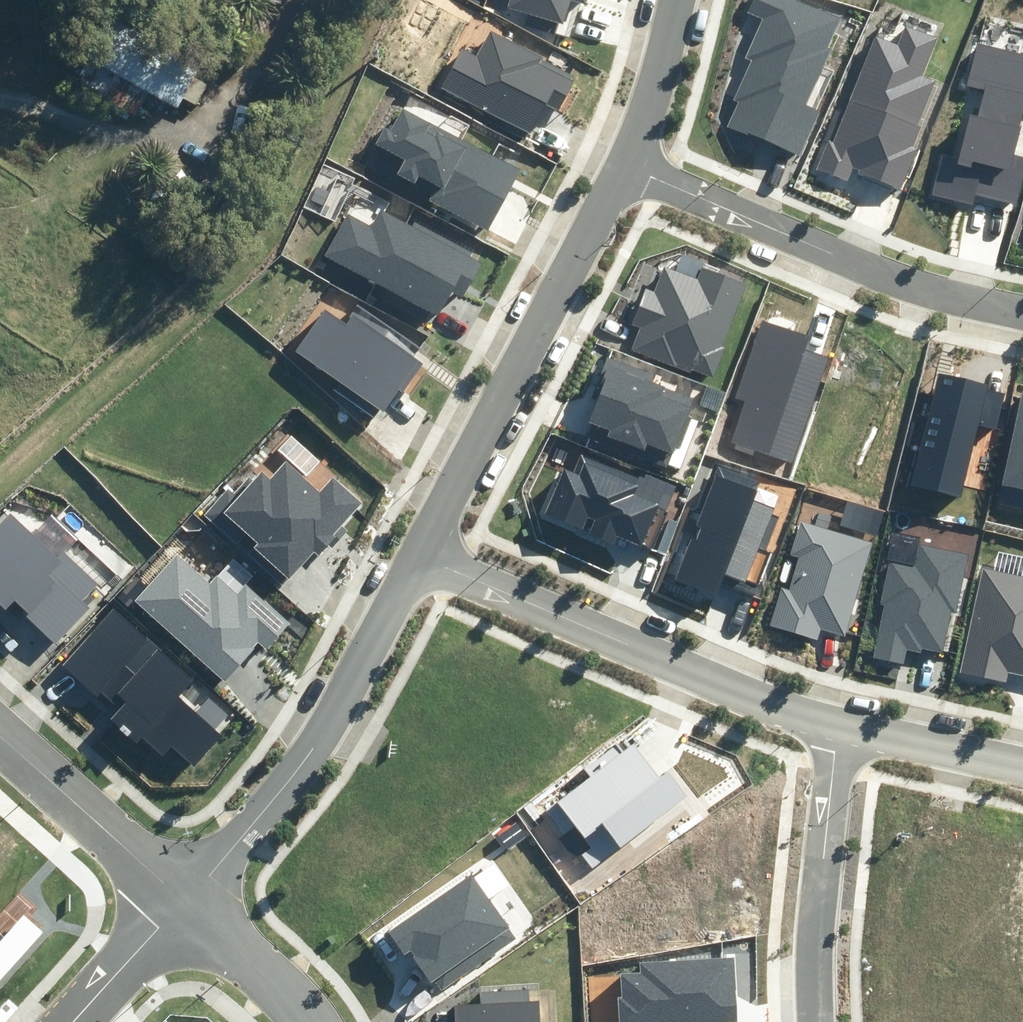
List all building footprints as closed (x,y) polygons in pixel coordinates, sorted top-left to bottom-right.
[(564,25),(571,0),(584,4),(585,0),(509,0),(507,8),(564,25)] [(799,158),(820,111),(806,105),(830,50),(826,48),(839,20),(794,0),(753,0),(748,11),(763,17),(745,58),(752,61),(734,100),(740,102),(729,126),(799,158)] [(76,86),(135,120),(149,96),(177,112),(199,71),(114,21),(76,86)] [(858,174),(901,191),(918,148),(914,147),(922,126),(918,125),(935,82),(922,77),(937,38),(904,26),(897,45),(876,36),(834,143),(829,140),(817,171),(849,184),(855,168),(859,169),(858,174)] [(442,89),(529,134),(534,123),(540,126),(549,107),(558,112),(574,81),(571,80),(574,74),(491,31),(478,56),(463,49),(442,89)] [(1018,206),(1022,187),(1022,158),(1013,156),(1022,113),(1022,54),(977,43),(967,86),(984,90),(977,117),(970,115),(959,159),(942,155),(931,196),(973,206),(976,195),(1018,206)] [(430,200),(488,230),(519,169),(401,109),(390,131),(383,127),(375,144),(408,160),(399,177),(415,185),(419,176),(437,185),(430,200)] [(326,257),(440,316),(452,293),(463,298),(482,262),(469,256),(475,246),(417,216),(413,225),(381,209),(372,227),(348,215),(326,257)] [(633,325),(640,327),(631,351),(690,373),(691,369),(714,378),(724,349),(721,348),(744,284),(702,268),(698,280),(664,267),(655,292),(646,288),(633,325)] [(334,391),(373,417),(379,409),(382,411),(398,388),(404,392),(424,363),(414,356),(420,348),(359,306),(346,325),(324,309),(295,351),(340,382),(334,391)] [(732,442),(793,462),(827,357),(803,350),(808,336),(761,321),(736,399),(745,402),(732,442)] [(605,385),(585,436),(666,466),(692,397),(650,382),(654,373),(607,356),(597,382),(605,385)] [(912,487),(961,498),(978,424),(995,427),(1003,392),(988,389),(989,384),(937,373),(912,487)] [(1021,391),(998,503),(1022,508),(1022,392),(1021,391)] [(617,537),(643,548),(659,509),(665,512),(676,485),(641,471),(639,476),(580,453),(573,470),(565,467),(546,514),(541,512),(540,516),(545,537),(615,565),(621,549),(614,546),(617,537)] [(204,515),(285,584),(313,551),(319,556),(329,544),(333,548),(347,531),(341,526),(362,501),(332,476),(319,491),(285,462),(270,479),(262,472),(253,482),(249,478),(234,494),(227,488),(204,515)] [(726,575),(745,582),(773,509),(753,502),(761,482),(719,466),(696,526),(702,529),(698,541),(690,538),(675,578),(719,594),(726,575)] [(55,645),(91,608),(84,601),(99,585),(66,552),(59,559),(12,513),(0,524),(0,605),(5,610),(15,600),(29,614),(26,617),(55,645)] [(821,629),(846,636),(873,544),(802,523),(792,557),(801,559),(792,591),(780,587),(769,624),(818,638),(821,629)] [(969,553),(920,544),(915,568),(890,563),(882,604),(885,604),(875,659),(902,664),(904,651),(920,654),(922,648),(945,652),(953,611),(958,612),(969,553)] [(176,554),(135,599),(224,680),(259,642),(266,649),(290,623),(248,584),(238,596),(217,577),(210,584),(176,554)] [(983,568),(959,671),(1007,682),(1010,670),(1022,674),(1022,578),(983,568)] [(119,710),(111,719),(138,744),(142,739),(163,757),(173,746),(195,766),(222,736),(178,697),(195,679),(114,607),(62,665),(98,698),(101,694),(119,710)] [(581,854),(592,869),(687,796),(669,772),(659,779),(632,744),(546,809),(565,834),(573,828),(589,848),(581,854)] [(435,981),(441,991),(516,941),(471,874),(385,932),(402,957),(409,952),(431,984),(435,981)] [(0,941),(0,977),(44,933),(24,915),(0,941)] [(619,1021),(738,1021),(735,957),(639,963),(640,974),(622,975),(623,998),(618,998),(619,1021)] [(480,992),(480,1004),(454,1006),(455,1021),(540,1021),(539,999),(529,1000),(528,990),(480,992)]
